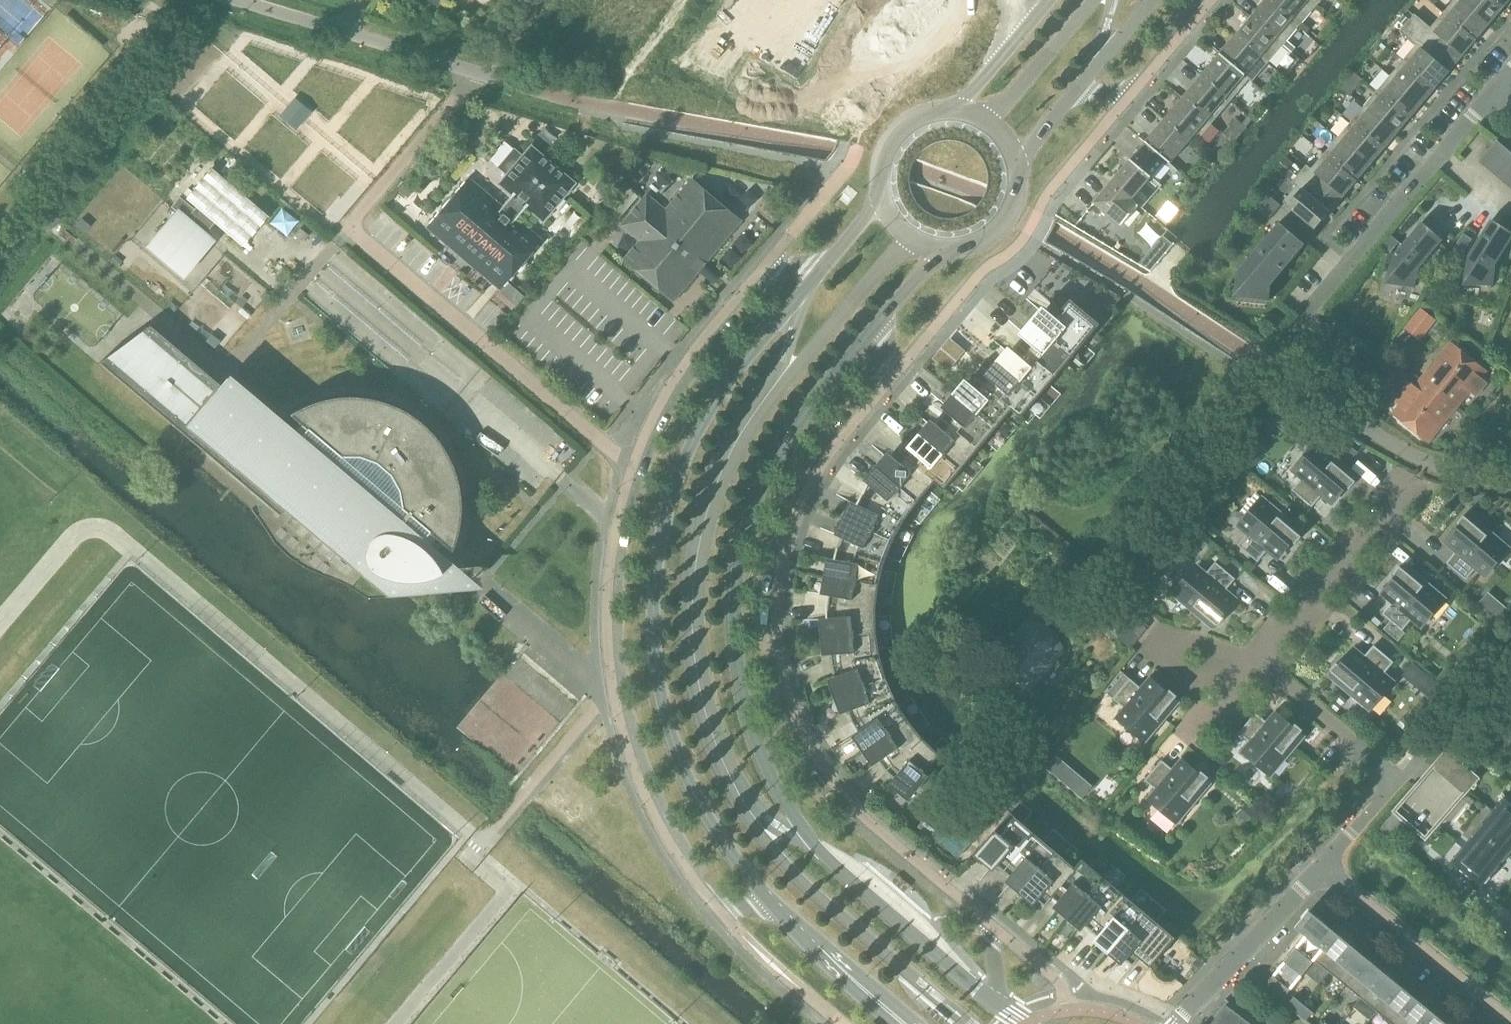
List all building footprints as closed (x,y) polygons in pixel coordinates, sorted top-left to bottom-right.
[(1284,44),(1291,50),(1294,47),(1287,40),(1299,26),(1268,0),(1265,0),(1251,17),(1284,44)] [(1314,8),(1315,8),(1305,0),(1268,0),(1299,26),(1306,33),(1310,29),(1302,22),(1314,8)] [(1321,0),(1305,0),(1315,8),(1314,8),(1322,14),(1326,10),(1318,4),(1321,0)] [(1475,40),(1489,24),(1460,0),(1454,0),(1443,12),(1475,40)] [(1489,24),(1502,9),(1492,0),(1460,0),(1489,24)] [(1502,9),(1509,0),(1492,0),(1502,9)] [(1443,12),(1431,27),(1430,28),(1462,55),(1475,40),(1443,12)] [(1400,31),(1416,45),(1448,72),(1462,55),(1430,28),(1431,27),(1415,14),(1400,31)] [(1251,17),(1236,35),(1268,63),(1284,44),(1251,17)] [(1236,35),(1220,54),(1250,78),(1249,79),(1252,82),(1253,81),(1260,88),(1264,83),(1256,77),(1268,63),(1236,35)] [(1416,45),(1403,60),(1435,87),(1448,72),(1416,45)] [(1249,79),(1250,78),(1220,54),(1202,76),(1231,100),(1249,79)] [(1403,60),(1390,76),(1422,103),(1435,87),(1403,60)] [(1350,78),(1358,85),(1363,79),(1355,73),(1350,78)] [(1202,76),(1183,98),(1212,122),(1231,100),(1202,76)] [(1390,76),(1377,91),(1409,118),(1422,103),(1390,76)] [(1377,91),(1363,107),(1395,134),(1409,118),(1377,91)] [(307,109),(294,98),(278,116),(291,127),(307,109)] [(1183,98),(1164,120),(1189,141),(1193,145),(1212,122),(1183,98)] [(1363,107),(1350,122),(1382,150),(1395,134),(1363,107)] [(1242,123),(1250,130),(1256,122),(1249,116),(1242,123)] [(1146,142),(1166,159),(1171,163),(1178,169),(1181,165),(1174,159),(1189,141),(1164,120),(1146,142)] [(1350,122),(1337,138),(1369,165),(1382,150),(1350,122)] [(1337,138),(1324,154),(1356,181),(1369,165),(1337,138)] [(1480,160),(1491,169),(1498,160),(1507,149),(1497,141),(1480,160)] [(1146,142),(1111,182),(1132,200),(1132,199),(1139,206),(1142,209),(1162,185),(1152,176),(1164,162),(1175,173),(1178,170),(1171,163),(1166,159),(1146,142)] [(500,206),(467,179),(426,228),(499,289),(541,241),(515,220),(526,208),(542,221),(573,184),(530,148),(522,157),(513,150),(498,168),(507,175),(499,184),(511,195),(500,206)] [(1509,168),(1510,165),(1510,153),(1507,149),(1498,160),(1491,169),(1501,177),(1509,168)] [(1343,196),(1356,181),(1324,154),(1311,168),(1311,169),(1343,196)] [(1277,169),(1292,182),(1302,170),(1287,157),(1277,169)] [(1297,186),(1329,213),(1343,196),(1311,169),(1311,168),(1307,165),(1292,182),(1297,186)] [(1510,186),(1510,165),(1509,168),(1501,177),(1510,186)] [(175,211),(152,238),(191,271),(212,245),(214,243),(204,235),(206,233),(211,226),(213,223),(242,247),(267,216),(211,169),(185,199),(195,208),(185,219),(175,211)] [(404,196),(413,186),(406,181),(398,191),(404,196)] [(647,198),(624,225),(643,241),(627,260),(673,299),(739,220),(693,182),(666,214),(647,198)] [(1132,199),(1132,200),(1111,182),(1094,202),(1122,226),(1139,206),(1132,199)] [(1315,229),(1329,213),(1297,186),(1283,201),(1315,229)] [(1265,224),(1281,205),(1269,195),(1253,213),(1265,224)] [(52,213),(41,226),(48,232),(59,219),(52,213)] [(81,218),(75,226),(84,233),(90,226),(81,218)] [(1510,239),(1510,232),(1491,219),(1468,256),(1465,282),(1493,285),(1495,265),(1510,239)] [(1294,257),(1301,246),(1294,240),(1297,237),(1279,222),(1239,270),(1237,294),(1268,297),(1268,301),(1269,301),(1271,285),(1294,257)] [(1419,267),(1443,240),(1422,222),(1394,255),(1387,280),(1414,287),(1419,267)] [(300,228),(294,235),(303,243),(308,235),(300,228)] [(1464,253),(1471,240),(1462,235),(1455,248),(1464,253)] [(1389,255),(1399,242),(1391,236),(1381,248),(1389,255)] [(1153,248),(1140,264),(1151,270),(1162,256),(1153,248)] [(114,255),(110,261),(118,267),(122,261),(114,255)] [(246,300),(242,296),(236,303),(240,307),(246,300)] [(1036,326),(1074,357),(1100,325),(1071,300),(1062,311),(1054,304),(1036,326)] [(1406,328),(1420,339),(1435,321),(1421,309),(1406,328)] [(432,538),(449,553),(451,547),(453,542),(455,536),(456,530),(457,524),(458,518),(458,513),(458,507),(458,501),(457,495),(456,489),(455,483),(454,478),(452,472),(450,467),(447,461),(445,456),(442,451),(439,446),(435,441),(431,437),(427,432),(423,428),(419,424),(414,420),(410,417),(405,414),(399,411),(394,408),(389,406),(383,404),(378,402),(372,401),(366,400),(360,399),(354,398),(348,398),(343,398),(337,398),(331,399),(325,400),(319,402),(314,403),(308,405),(303,407),(297,410),(292,413),(287,416),(299,426),(292,435),(285,443),(273,432),(148,326),(98,364),(266,506),(278,515),(287,508),(364,573),(368,571),(372,574),(376,576),(380,578),(385,580),(389,581),(394,582),(398,583),(403,583),(407,583),(412,583),(416,582),(421,582),(425,580),(430,579),(434,577),(438,575),(437,572),(435,569),(434,566),(431,563),(429,561),(426,558),(423,556),(420,555),(417,553),(424,546),(432,538)] [(1057,377),(1074,357),(1036,326),(1019,346),(1057,377)] [(1476,396),(1487,383),(1481,378),(1486,371),(1451,343),(1421,379),(1456,408),(1470,391),(1476,396)] [(1002,366),(1041,398),(1057,377),(1019,346),(1002,366)] [(1023,419),(1041,398),(1002,366),(986,385),(986,386),(992,391),(1005,403),(1013,409),(1012,410),(1023,419)] [(959,399),(995,430),(1012,410),(1013,409),(1005,403),(992,391),(986,386),(986,385),(977,377),(959,399)] [(1428,442),(1456,408),(1421,379),(1409,393),(1403,388),(1394,400),(1400,405),(1393,413),(1428,442)] [(978,450),(995,430),(959,399),(942,419),(978,450)] [(925,439),(961,470),(978,450),(942,419),(925,439)] [(944,490),(961,470),(925,439),(909,458),(908,459),(936,482),(935,483),(944,490)] [(1321,497),(1331,505),(1346,486),(1350,489),(1356,482),(1343,470),(1347,465),(1318,441),(1292,471),(1302,479),(1292,490),(1312,507),(1321,497)] [(1350,445),(1341,455),(1350,462),(1358,452),(1350,445)] [(899,450),(882,471),(919,502),(935,483),(936,482),(908,459),(909,458),(899,450)] [(882,471),(864,495),(905,521),(919,502),(882,471)] [(864,495),(850,521),(893,542),(905,521),(864,495)] [(1302,537),(1288,525),(1293,520),(1264,496),(1238,526),(1247,534),(1238,545),(1258,562),(1266,552),(1276,560),(1292,541),(1295,544),(1302,537)] [(1461,526),(1445,544),(1455,553),(1446,563),(1466,580),(1476,569),(1485,576),(1510,546),(1481,522),(1477,527),(1464,515),(1457,523),(1461,526)] [(850,521),(839,549),(885,563),(893,542),(850,521)] [(832,578),(879,586),(885,563),(839,549),(832,578)] [(1221,616),(1237,597),(1227,589),(1236,579),(1216,562),(1206,573),(1197,565),(1172,595),(1201,620),(1205,615),(1218,626),(1225,618),(1221,616)] [(1413,578),(1400,566),(1393,574),(1397,577),(1381,595),(1391,604),(1382,614),(1391,621),(1384,629),(1399,641),(1406,633),(1403,630),(1412,620),(1421,627),(1446,597),(1418,573),(1413,578)] [(1137,577),(1129,587),(1143,598),(1151,588),(1137,577)] [(828,607),(877,609),(879,586),(832,578),(828,607)] [(1096,621),(1097,622),(1102,615),(1107,619),(1111,614),(1117,620),(1115,622),(1125,629),(1127,627),(1133,632),(1130,637),(1135,641),(1132,644),(1133,645),(1147,626),(1113,599),(1096,621)] [(877,633),(877,609),(828,607),(829,637),(877,633)] [(1029,621),(996,660),(1002,669),(1020,684),(1030,689),(1063,651),(1056,642),(1039,626),(1029,621)] [(829,637),(833,666),(880,656),(877,633),(829,637)] [(1374,645),(1366,655),(1356,647),(1340,666),(1337,663),(1330,670),(1344,682),(1340,687),(1368,711),(1394,681),(1385,673),(1394,662),(1374,645)] [(833,666),(842,695),(887,679),(880,656),(833,666)] [(1408,680),(1419,667),(1413,662),(1402,675),(1408,680)] [(1436,678),(1445,685),(1453,675),(1445,668),(1436,678)] [(1167,693),(1149,677),(1140,687),(1124,673),(1107,693),(1124,708),(1117,717),(1147,742),(1171,714),(1166,709),(1178,696),(1170,690),(1167,693)] [(842,695),(853,722),(896,700),(887,679),(842,695)] [(1443,687),(1435,680),(1424,694),(1432,700),(1443,687)] [(853,722),(869,747),(908,720),(896,700),(853,722)] [(1293,727),(1274,711),(1266,721),(1256,713),(1239,733),(1250,742),(1242,751),(1272,777),(1297,748),(1292,744),(1303,730),(1296,724),(1293,727)] [(869,747),(887,771),(923,738),(908,720),(869,747)] [(923,738),(887,771),(909,792),(916,784),(921,788),(945,759),(923,738)] [(1440,759),(1449,767),(1457,758),(1448,750),(1440,759)] [(1211,762),(1220,770),(1224,764),(1224,757),(1218,753),(1211,762)] [(1046,768),(1056,776),(1067,764),(1057,755),(1046,768)] [(1468,767),(1457,758),(1449,767),(1443,774),(1454,784),(1468,767)] [(1198,791),(1209,777),(1202,771),(1199,774),(1180,759),(1172,768),(1162,760),(1145,780),(1156,789),(1148,798),(1179,824),(1203,795),(1198,791)] [(1479,777),(1468,767),(1454,784),(1464,793),(1479,777)] [(1504,799),(1501,802),(1500,800),(1495,807),(1496,808),(1484,824),(1482,822),(1477,829),(1509,855),(1510,853),(1510,804),(1504,799)] [(1237,813),(1247,822),(1256,812),(1246,803),(1237,813)] [(984,854),(1005,871),(1036,834),(1010,813),(986,842),(991,846),(984,854)] [(1388,822),(1398,831),(1405,824),(1394,815),(1388,822)] [(1504,862),(1509,855),(1477,829),(1472,835),(1473,836),(1460,852),(1459,851),(1454,857),(1455,858),(1453,861),(1461,868),(1460,870),(1472,880),(1473,878),(1482,885),(1485,882),(1486,884),(1491,877),(1490,876),(1503,860),(1504,862)] [(1056,851),(1036,834),(1005,871),(1025,888),(1056,851)] [(1076,868),(1056,851),(1025,888),(1046,906),(1053,897),(1052,897),(1071,875),(1076,868)] [(1083,860),(1076,868),(1071,875),(1052,897),(1053,897),(1072,913),(1077,907),(1103,877),(1083,860)] [(1123,894),(1103,877),(1077,907),(1072,913),(1092,930),(1097,924),(1123,894)] [(1144,911),(1123,894),(1097,924),(1092,930),(1113,948),(1118,942),(1144,911)] [(1306,935),(1323,948),(1336,932),(1319,919),(1320,918),(1309,910),(1296,926),(1306,935)] [(1175,938),(1144,911),(1118,942),(1113,948),(1134,966),(1140,958),(1151,967),(1175,938)] [(1314,959),(1315,960),(1330,972),(1352,945),(1336,932),(1323,948),(1314,959)] [(1306,935),(1273,975),(1282,983),(1273,993),(1282,1001),(1315,960),(1314,959),(1323,948),(1306,935)] [(1352,945),(1330,972),(1346,985),(1367,958),(1352,945)] [(1362,998),(1383,971),(1367,958),(1346,985),(1362,998)] [(1383,971),(1362,998),(1377,1011),(1399,984),(1383,971)] [(1282,983),(1273,975),(1264,986),(1273,993),(1282,983)] [(1377,1011),(1393,1023),(1415,997),(1399,984),(1377,1011)] [(1288,1004),(1297,1012),(1304,1004),(1294,996),(1288,1004)] [(1393,1023),(1394,1023),(1420,1023),(1431,1010),(1415,997),(1393,1023)] [(1306,1020),(1313,1012),(1304,1004),(1297,1012),(1306,1020)] [(1237,1013),(1236,1015),(1224,1006),(1211,1023),(1232,1023),(1233,1022),(1236,1023),(1251,1023),(1237,1013)] [(1447,1023),(1431,1010),(1420,1023),(1446,1023),(1447,1023)]
